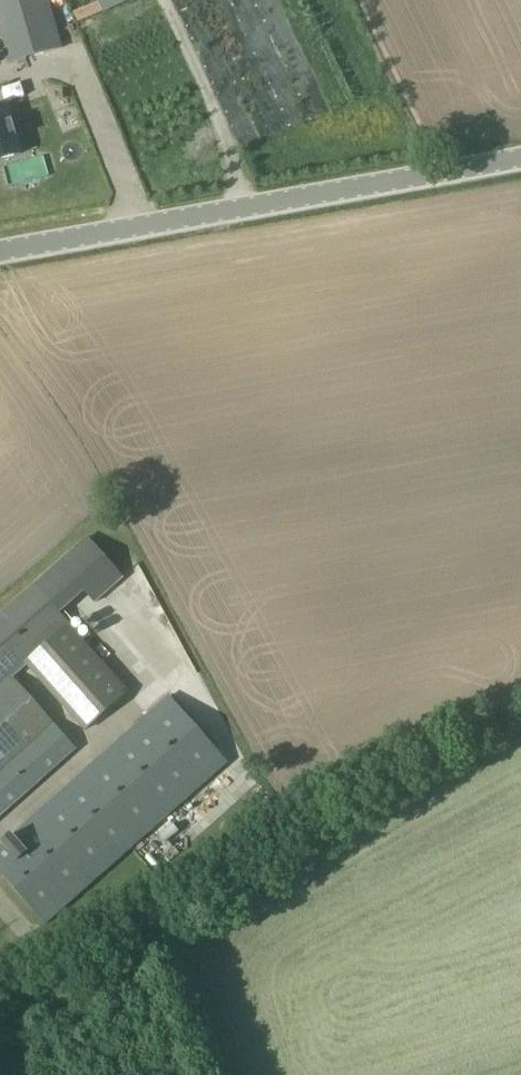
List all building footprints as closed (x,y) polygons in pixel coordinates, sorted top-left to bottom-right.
[(63,49),(49,0),(0,0),(0,40),(7,65),(63,49)] [(110,10),(135,0),(106,0),(110,10)] [(85,10),(62,17),(65,28),(88,21),(85,10)] [(21,154),(16,137),(20,136),(16,121),(12,122),(7,105),(0,107),(0,160),(21,154)] [(120,578),(85,539),(58,563),(82,590),(92,601),(120,578)] [(10,677),(25,665),(68,625),(33,585),(0,614),(0,687),(10,677)] [(127,693),(68,626),(25,665),(83,731),(127,693)] [(10,677),(0,687),(0,770),(51,724),(10,677)] [(0,846),(0,873),(45,924),(227,763),(168,696),(0,846)] [(74,750),(51,724),(0,770),(0,816),(74,750)]
